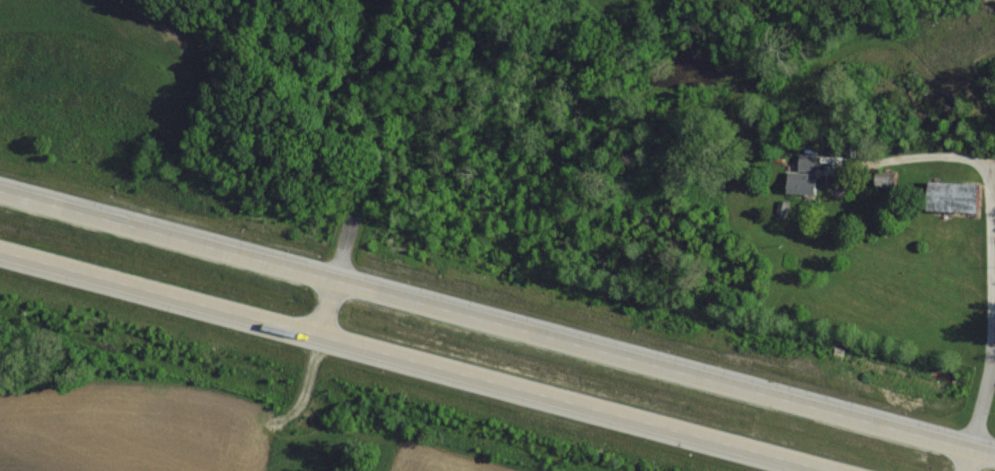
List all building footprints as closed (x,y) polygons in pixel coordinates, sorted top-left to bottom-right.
[(783,172),(783,193),(813,193),(813,172),(783,172)] [(916,212),(969,212),(969,182),(917,181),(916,212)]
